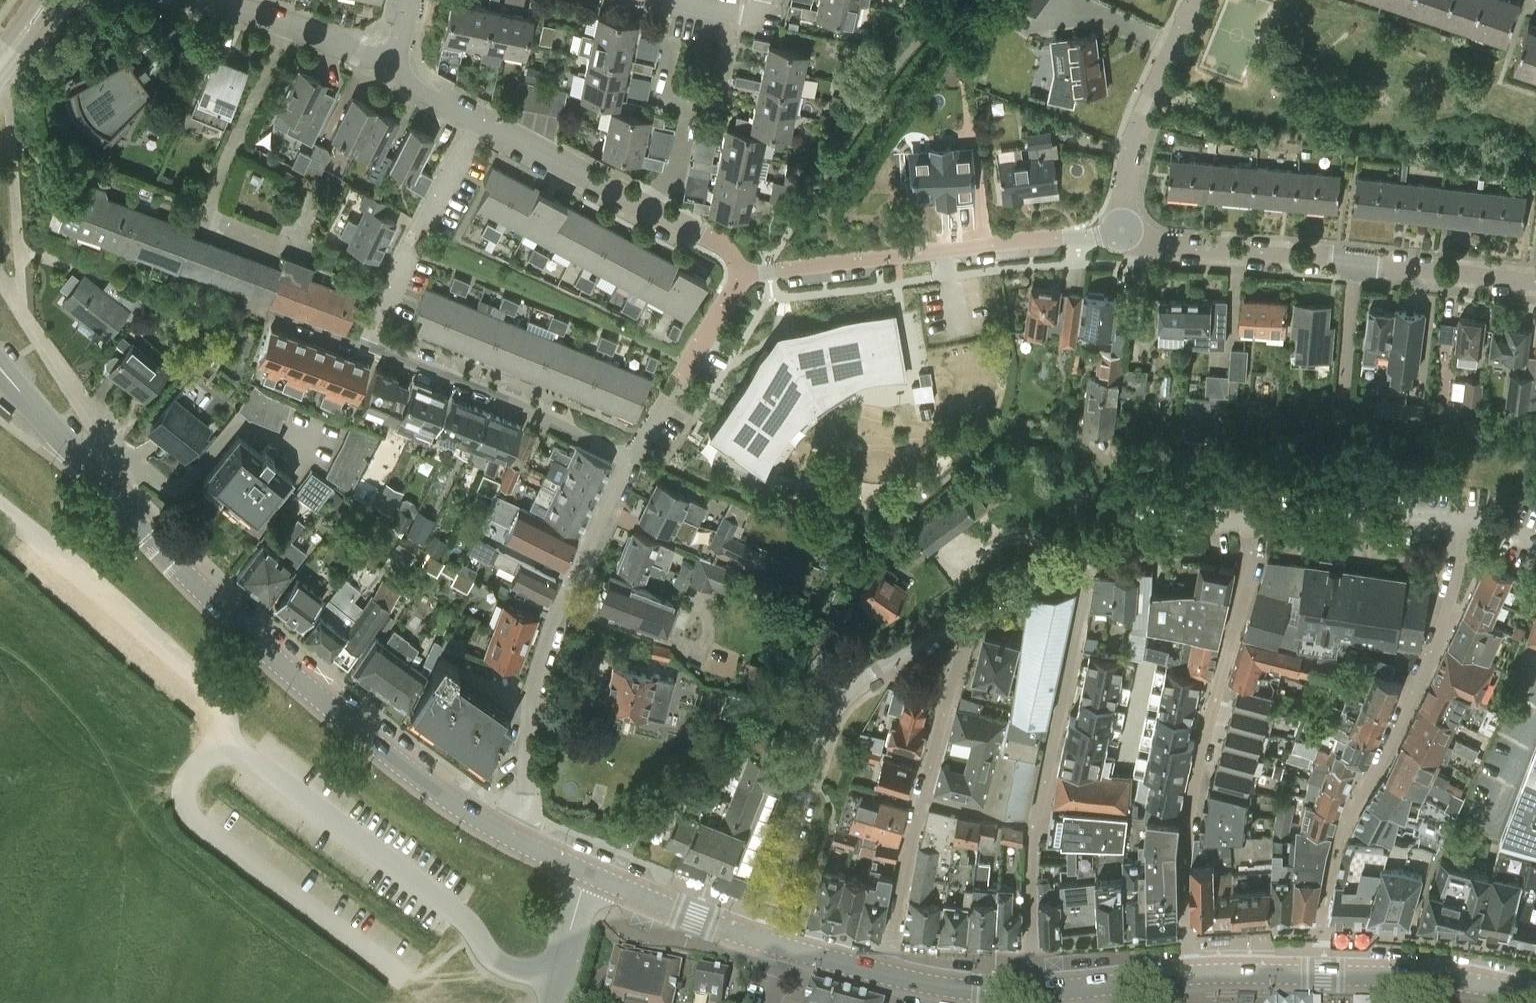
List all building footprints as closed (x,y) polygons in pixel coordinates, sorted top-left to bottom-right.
[(461,41),(464,42),(468,24),(466,23),(470,3),(457,0),(451,0),(442,36),(461,41)] [(498,0),(489,0),(487,7),(470,3),(466,23),(468,24),(464,42),(461,41),(460,44),(465,45),(465,42),(483,46),(492,3),(497,4),(498,0)] [(859,3),(859,0),(818,0),(817,8),(802,5),(800,14),(815,17),(816,14),(854,22),(859,3)] [(1034,14),(1044,0),(1014,0),(1034,14)] [(1444,16),(1450,0),(1398,0),(1444,16)] [(1444,16),(1507,37),(1519,0),(1450,0),(1444,16)] [(526,15),(510,12),(505,32),(508,33),(505,51),(523,55),(531,17),(534,17),(538,3),(529,1),(526,15)] [(483,46),(501,50),(505,51),(508,33),(505,32),(510,12),(496,9),(497,4),(492,3),(483,46)] [(597,14),(593,33),(592,37),(610,41),(611,38),(631,42),(634,29),(649,32),(651,23),(635,19),(635,22),(597,14)] [(1535,71),(1535,24),(1529,22),(1515,64),(1535,71)] [(593,33),(589,32),(588,37),(592,38),(588,55),(591,56),(631,64),(630,68),(640,71),(642,62),(628,58),(631,42),(611,38),(610,41),(592,37),(593,33)] [(1095,36),(1069,39),(1069,36),(1051,38),(1054,71),(1048,99),(1074,105),(1077,93),(1106,90),(1102,56),(1097,57),(1095,36)] [(802,75),(804,75),(806,71),(803,70),(806,52),(769,44),(770,41),(754,37),(752,45),(767,49),(764,65),(783,70),(784,67),(802,71),(802,75)] [(602,77),(622,81),(625,67),(630,68),(631,64),(591,56),(588,55),(584,72),(583,75),(601,79),(602,77)] [(126,114),(150,92),(125,56),(72,83),(73,85),(74,84),(77,99),(84,112),(94,123),(106,130),(105,131),(106,132),(110,129),(114,134),(130,119),(126,114)] [(234,70),(231,69),(226,67),(228,63),(214,57),(204,82),(208,84),(195,114),(222,125),(244,72),(235,68),(234,70)] [(642,62),(640,71),(649,73),(651,64),(642,62)] [(783,70),(764,65),(761,79),(755,78),(754,83),(798,92),(802,75),(802,71),(784,67),(783,70)] [(525,81),(538,84),(541,71),(528,69),(525,81)] [(292,117),(285,130),(311,143),(334,95),(321,89),(319,81),(298,70),(278,110),(292,117)] [(619,98),(622,81),(602,77),(601,79),(583,75),(584,72),(580,71),(579,75),(583,76),(579,94),(617,103),(617,106),(632,110),(634,101),(619,98)] [(734,83),(743,85),(745,75),(736,74),(734,83)] [(793,114),(796,114),(797,110),(794,109),(798,92),(754,83),(755,78),(745,75),(743,85),(758,88),(755,104),(775,108),(776,106),(793,109),(793,114)] [(512,106),(524,108),(529,84),(517,81),(512,106)] [(542,87),(529,84),(524,108),(536,111),(542,87)] [(536,111),(548,113),(553,89),(542,87),(536,111)] [(566,92),(553,89),(548,113),(561,116),(566,92)] [(354,148),(375,109),(352,97),(331,135),(354,148)] [(789,133),(793,114),(793,109),(776,106),(775,108),(755,104),(752,118),(737,115),(735,123),(751,127),(751,124),(789,133)] [(398,121),(375,109),(354,148),(375,159),(366,176),(377,182),(390,157),(381,153),(398,121)] [(610,110),(606,128),(606,132),(623,136),(624,133),(644,137),(647,124),(662,128),(664,119),(648,115),(648,119),(610,110)] [(725,132),(721,148),(741,152),(742,150),(760,153),(759,157),(763,158),(764,153),(760,153),(764,135),(727,127),(728,123),(711,119),(709,128),(725,132)] [(432,176),(418,169),(433,139),(410,127),(390,167),(412,178),(408,184),(424,192),(432,176)] [(606,128),(603,127),(602,131),(605,132),(601,150),(639,159),(638,162),(661,168),(663,159),(640,154),(644,137),(624,133),(623,136),(606,132),(606,128)] [(1050,144),(1049,131),(1026,134),(1028,159),(998,162),(1003,202),(1022,200),(1021,192),(1036,190),(1037,192),(1057,190),(1052,156),(1059,155),(1057,143),(1050,144)] [(315,143),(309,155),(311,156),(307,165),(320,172),(329,155),(326,149),(315,143)] [(931,150),(910,151),(912,197),(937,196),(937,200),(952,200),(952,198),(973,197),(970,148),(950,149),(950,147),(931,148),(931,150)] [(718,162),(713,161),(712,166),(756,175),(759,157),(760,153),(742,150),(741,152),(721,148),(718,162)] [(304,171),(307,165),(311,156),(309,155),(299,150),(291,165),(304,171)] [(691,165),(701,167),(703,159),(693,157),(691,165)] [(703,159),(701,167),(716,171),(713,187),(732,191),(733,189),(752,192),(751,196),(754,197),(755,192),(752,191),(756,175),(712,166),(713,161),(703,159)] [(1210,199),(1213,163),(1170,159),(1167,195),(1210,199)] [(1256,167),(1213,163),(1210,199),(1252,203),(1254,181),(1256,167)] [(489,184),(477,207),(498,218),(518,180),(492,166),(491,166),(483,181),(489,184)] [(1252,203),(1295,207),(1296,186),(1298,171),(1256,167),(1254,181),(1252,203)] [(1340,174),(1298,171),(1296,186),(1295,207),(1337,210),(1340,174)] [(1354,212),(1396,217),(1401,181),(1358,176),(1354,212)] [(518,180),(498,218),(524,232),(536,209),(529,205),(537,190),(518,180)] [(152,186),(140,181),(135,193),(147,198),(149,193),(156,196),(160,187),(153,184),(152,186)] [(1443,186),(1401,181),(1396,217),(1438,222),(1443,186)] [(58,223),(189,273),(201,241),(127,213),(129,207),(72,185),(58,223)] [(1438,222),(1481,227),(1485,191),(1443,186),(1438,222)] [(747,216),(751,196),(752,192),(733,189),(732,191),(713,187),(710,201),(694,197),(692,207),(707,210),(708,208),(747,216)] [(536,209),(524,232),(543,243),(563,204),(537,190),(529,205),(536,209)] [(1527,196),(1485,191),(1481,227),(1523,232),(1527,196)] [(349,217),(341,234),(350,239),(348,244),(376,258),(394,222),(383,216),(389,204),(365,192),(359,204),(366,208),(365,210),(359,222),(349,217)] [(563,204),(543,243),(569,256),(582,233),(575,229),(583,215),(563,204)] [(582,233),(569,256),(589,267),(609,229),(583,215),(575,229),(582,233)] [(481,233),(488,237),(494,226),(487,222),(481,233)] [(502,230),(494,226),(488,237),(496,241),(502,230)] [(609,229),(589,267),(615,281),(627,257),(620,254),(628,239),(609,229)] [(627,257),(615,281),(634,291),(654,253),(628,239),(620,254),(627,257)] [(279,271),(201,241),(189,273),(343,332),(357,296),(308,277),(313,266),(285,255),(279,271)] [(535,263),(541,251),(533,247),(527,258),(535,263)] [(549,255),(541,251),(535,263),(543,267),(549,255)] [(654,253),(634,291),(659,304),(672,281),(665,278),(673,263),(654,253)] [(672,281),(659,304),(686,318),(706,280),(673,263),(665,278),(672,281)] [(72,272),(60,287),(68,293),(61,302),(85,321),(80,327),(96,340),(101,333),(105,337),(124,313),(133,321),(146,305),(126,289),(116,302),(82,275),(80,278),(72,272)] [(574,284),(581,288),(588,276),(580,272),(574,284)] [(449,288),(457,291),(462,280),(454,276),(449,288)] [(595,280),(588,276),(581,288),(589,292),(595,280)] [(462,280),(457,291),(465,295),(470,283),(462,280)] [(1059,290),(1032,286),(1029,311),(1028,319),(1027,330),(1043,332),(1045,316),(1056,317),(1059,290)] [(416,331),(435,338),(451,298),(426,288),(415,313),(422,316),(416,331)] [(1081,328),(1114,332),(1119,297),(1085,293),(1081,328)] [(506,311),(511,299),(503,296),(498,308),(506,311)] [(620,308),(628,312),(634,301),(626,296),(620,308)] [(1159,329),(1184,329),(1186,298),(1160,297),(1159,329)] [(435,338),(460,348),(476,308),(451,298),(435,338)] [(1186,298),(1184,329),(1184,341),(1225,342),(1226,299),(1186,298)] [(1286,302),(1243,298),(1241,326),(1284,329),(1286,302)] [(519,302),(511,299),(506,311),(514,314),(519,302)] [(642,305),(634,301),(628,312),(636,316),(642,305)] [(1329,305),(1296,302),(1294,332),(1300,333),(1298,356),(1330,359),(1332,333),(1326,333),(1329,305)] [(1080,306),(1069,304),(1067,319),(1066,318),(1063,341),(1075,343),(1080,306)] [(1387,376),(1388,376),(1397,308),(1395,308),(1395,311),(1383,310),(1384,307),(1373,305),(1372,308),(1369,308),(1362,360),(1377,362),(1378,354),(1389,355),(1388,365),(1387,376)] [(460,348),(485,358),(501,318),(476,308),(460,348)] [(1425,312),(1397,308),(1388,376),(1391,376),(1391,379),(1411,382),(1413,370),(1417,370),(1425,312)] [(797,342),(775,355),(768,350),(752,372),(754,374),(749,381),(747,379),(731,402),(733,403),(729,410),(726,409),(711,431),(761,466),(764,460),(766,454),(770,448),(773,442),(777,437),(781,431),(785,426),(789,421),(794,416),(799,412),(804,407),(809,403),(815,399),(820,396),(826,393),(832,389),(838,387),(844,384),(851,382),(857,380),(863,379),(870,377),(877,376),(883,376),(890,375),(897,375),(903,376),(893,315),(866,320),(866,322),(858,324),(857,321),(830,326),(831,329),(823,330),(822,328),(795,332),(797,342)] [(555,331),(560,319),(552,316),(547,327),(555,331)] [(1460,316),(1459,323),(1439,321),(1437,339),(1457,342),(1456,348),(1458,348),(1457,362),(1476,365),(1478,350),(1482,351),(1486,319),(1460,316)] [(501,318),(485,358),(510,368),(526,328),(501,318)] [(568,322),(560,319),(555,331),(563,334),(568,322)] [(681,326),(673,321),(667,333),(675,337),(681,326)] [(1489,359),(1525,364),(1523,373),(1533,374),(1535,374),(1535,364),(1535,354),(1527,353),(1531,327),(1507,324),(1506,330),(1493,328),(1489,359)] [(278,367),(290,335),(270,328),(258,359),(270,364),(264,380),(275,384),(281,368),(278,367)] [(551,338),(526,328),(510,368),(534,378),(551,338)] [(291,391),(309,342),(290,335),(278,367),(281,368),(289,371),(282,388),(291,391)] [(596,347),(604,350),(609,339),(601,335),(596,347)] [(559,388),(575,348),(551,338),(534,378),(559,388)] [(617,342),(609,339),(604,350),(612,354),(617,342)] [(166,370),(132,342),(119,357),(115,354),(112,354),(105,362),(105,365),(110,369),(109,370),(143,398),(166,370)] [(316,381),(328,350),(309,342),(291,391),(299,394),(306,377),(316,381)] [(600,358),(575,348),(559,388),(584,398),(600,358)] [(1229,377),(1230,377),(1228,398),(1237,398),(1238,378),(1246,378),(1248,349),(1231,348),(1229,377)] [(329,405),(347,357),(328,350),(316,381),(327,385),(321,402),(329,405)] [(1113,429),(1117,392),(1119,381),(1120,381),(1121,367),(1123,352),(1099,350),(1096,377),(1089,376),(1083,425),(1113,429)] [(658,358),(650,355),(645,367),(653,370),(658,358)] [(344,391),(356,395),(367,364),(347,357),(329,405),(338,409),(344,391)] [(609,408),(625,368),(600,358),(584,398),(609,408)] [(1147,370),(1121,367),(1120,381),(1119,381),(1117,392),(1144,395),(1147,370)] [(361,406),(394,419),(407,385),(395,380),(397,376),(375,368),(364,399),(361,406)] [(651,378),(625,368),(609,408),(635,418),(651,378)] [(1507,401),(1529,404),(1533,374),(1523,373),(1511,371),(1507,401)] [(1483,379),(1465,378),(1463,399),(1480,401),(1483,379)] [(933,397),(930,381),(912,384),(915,400),(933,397)] [(416,424),(429,389),(412,382),(399,414),(412,419),(410,424),(415,426),(416,424)] [(250,419),(251,418),(259,408),(268,397),(256,387),(238,410),(239,410),(250,419)] [(447,396),(429,389),(416,424),(415,426),(414,429),(429,435),(433,427),(435,428),(447,396)] [(1226,398),(1182,395),(1180,438),(1224,440),(1226,398)] [(259,408),(283,418),(286,419),(291,407),(291,406),(268,397),(259,408)] [(436,437),(454,444),(465,417),(469,404),(452,398),(436,437)] [(208,427),(174,399),(150,429),(184,457),(208,427)] [(1425,406),(1377,400),(1375,416),(1407,420),(1408,416),(1423,418),(1425,406)] [(483,420),(486,411),(469,404),(465,417),(454,444),(453,449),(468,460),(479,430),(483,420)] [(259,408),(251,418),(278,429),(283,418),(259,408)] [(503,417),(486,411),(483,420),(479,430),(468,460),(484,467),(489,455),(490,452),(493,444),(499,428),(502,420),(503,417)] [(489,455),(484,467),(501,473),(520,423),(503,417),(502,420),(499,428),(493,444),(490,452),(489,455)] [(527,426),(520,441),(530,446),(538,430),(527,426)] [(349,431),(343,441),(369,456),(377,441),(352,431),(349,430),(349,431)] [(260,455),(238,438),(204,480),(224,496),(222,498),(237,510),(238,508),(255,521),(273,501),(277,504),(294,484),(289,481),(290,479),(268,461),(276,451),(269,445),(260,455)] [(369,456),(343,441),(337,453),(363,467),(369,456)] [(520,441),(512,456),(523,461),(530,446),(520,441)] [(549,455),(554,457),(565,463),(580,470),(594,477),(602,481),(611,463),(576,446),(572,455),(554,446),(549,455)] [(337,453),(331,464),(357,479),(363,467),(337,453)] [(512,456),(503,473),(516,479),(521,469),(519,468),(523,461),(512,456)] [(595,497),(602,481),(594,477),(580,470),(565,463),(554,457),(545,473),(560,481),(595,497)] [(324,476),(350,492),(352,488),(357,479),(331,464),(325,475),(324,476)] [(776,471),(770,484),(788,491),(794,478),(776,471)] [(310,472),(295,494),(315,509),(331,487),(310,472)] [(500,481),(495,493),(507,499),(511,491),(511,490),(516,479),(503,473),(499,481),(500,481)] [(542,482),(538,490),(560,501),(587,514),(595,497),(560,481),(545,473),(541,482),(542,482)] [(495,493),(500,481),(499,481),(491,477),(486,489),(495,493)] [(657,480),(648,498),(697,523),(706,506),(657,480)] [(387,485),(376,505),(392,514),(403,494),(387,485)] [(579,530),(587,514),(560,501),(538,490),(534,498),(548,506),(544,514),(579,530)] [(495,493),(486,513),(510,525),(504,538),(562,566),(577,535),(520,508),(521,506),(507,499),(495,493)] [(690,536),(697,523),(648,498),(639,516),(687,542),(690,536)] [(369,511),(352,500),(345,509),(361,521),(367,514),(369,511)] [(973,520),(958,500),(911,534),(926,554),(973,520)] [(724,514),(717,529),(718,529),(731,536),(732,534),(737,536),(742,528),(738,526),(746,510),(730,501),(724,514)] [(418,511),(406,533),(423,543),(435,520),(418,511)] [(285,547),(291,540),(304,523),(296,517),(282,537),(270,551),(261,545),(237,576),(252,588),(268,568),(285,547)] [(731,537),(731,536),(718,529),(717,529),(710,543),(724,550),(724,551),(742,560),(742,561),(755,567),(762,553),(749,547),(749,546),(731,537)] [(493,561),(499,550),(500,546),(472,531),(466,547),(493,562),(493,561)] [(633,531),(626,550),(668,567),(675,549),(659,543),(659,542),(633,531)] [(448,542),(433,532),(423,547),(437,557),(448,542)] [(268,568),(252,588),(268,601),(293,569),(306,552),(291,540),(285,547),(268,568)] [(836,550),(826,545),(818,562),(828,567),(836,550)] [(557,578),(499,550),(493,561),(513,570),(514,569),(518,571),(512,583),(546,600),(557,578)] [(668,567),(626,550),(618,569),(645,579),(648,570),(664,576),(668,567)] [(444,563),(427,554),(420,567),(436,576),(444,563)] [(691,575),(690,577),(691,577),(689,583),(714,592),(716,586),(726,590),(734,570),(699,556),(695,565),(691,575)] [(1302,628),(1300,647),(1336,652),(1339,633),(1368,637),(1420,644),(1429,582),(1344,570),(1345,561),(1322,558),(1321,567),(1307,565),(1298,628),(1302,628)] [(1264,642),(1278,645),(1280,638),(1298,644),(1298,646),(1300,647),(1302,628),(1298,628),(1307,565),(1269,560),(1259,588),(1257,587),(1242,636),(1264,642)] [(683,561),(678,571),(688,575),(690,577),(691,575),(695,565),(683,561)] [(1203,561),(1195,589),(1230,596),(1238,564),(1203,561)] [(897,573),(882,564),(858,598),(887,617),(906,590),(892,581),(897,573)] [(1486,564),(1474,589),(1501,602),(1513,576),(1486,564)] [(688,575),(678,571),(673,584),(686,589),(689,583),(691,577),(690,577),(688,575)] [(1090,609),(1134,611),(1150,612),(1151,590),(1152,589),(1153,589),(1153,571),(1137,571),(1137,578),(1095,577),(1090,609)] [(473,581),(457,572),(450,584),(467,593),(473,581)] [(675,602),(610,575),(597,606),(663,632),(675,602)] [(367,639),(389,607),(399,590),(383,577),(373,595),(371,594),(349,626),(338,618),(360,589),(345,578),(329,598),(328,597),(302,631),(347,666),(367,639)] [(322,598),(295,578),(274,605),(301,626),(322,598)] [(473,581),(469,591),(481,596),(486,587),(473,581)] [(1528,584),(1524,591),(1535,597),(1535,588),(1528,584)] [(1230,596),(1195,589),(1153,589),(1152,589),(1151,590),(1150,612),(1149,623),(1170,627),(1220,639),(1230,596)] [(1492,623),(1501,602),(1474,589),(1465,610),(1492,623)] [(1028,598),(1012,712),(1012,714),(1048,720),(1052,700),(1059,668),(1077,592),(1028,598)] [(504,604),(495,627),(526,639),(535,616),(504,604)] [(1504,629),(1492,623),(1465,610),(1450,643),(1490,660),(1504,629)] [(1150,612),(1134,611),(1133,631),(1130,630),(1127,655),(1144,657),(1147,632),(1149,632),(1149,623),(1150,612)] [(526,639),(495,627),(486,650),(517,662),(526,639)] [(1169,634),(1185,637),(1180,658),(1178,665),(1211,674),(1220,639),(1170,627),(1169,634)] [(352,669),(371,683),(388,658),(398,642),(400,639),(395,635),(398,632),(393,629),(383,643),(374,636),(352,669)] [(390,696),(410,662),(418,647),(398,632),(395,635),(400,639),(398,642),(388,658),(371,683),(390,696)] [(445,636),(442,645),(461,652),(462,652),(467,640),(458,637),(457,639),(447,635),(447,637),(445,636)] [(1256,684),(1268,688),(1275,690),(1281,667),(1301,672),(1306,653),(1278,645),(1264,642),(1242,636),(1230,678),(1241,681),(1256,685),(1256,684)] [(1017,645),(986,637),(976,676),(977,676),(973,692),(987,696),(991,680),(1008,685),(1017,645)] [(434,641),(424,659),(432,663),(439,650),(442,645),(434,641)] [(1433,679),(1469,697),(1478,702),(1495,662),(1490,660),(1450,643),(1434,679),(1433,679)] [(671,649),(650,644),(648,655),(668,661),(671,649)] [(442,645),(439,650),(442,653),(455,661),(461,652),(442,645)] [(1092,650),(1087,672),(1122,680),(1127,658),(1092,650)] [(455,661),(442,653),(431,668),(436,671),(409,710),(444,735),(483,761),(486,756),(486,757),(511,722),(447,678),(457,663),(455,661)] [(1301,672),(1352,685),(1357,666),(1306,653),(1301,672)] [(1371,656),(1366,668),(1389,676),(1393,665),(1371,656)] [(760,689),(763,662),(749,661),(746,688),(760,689)] [(410,662),(390,696),(409,710),(426,674),(410,662)] [(1168,665),(1162,688),(1198,696),(1203,672),(1168,665)] [(653,676),(614,666),(603,703),(626,709),(627,710),(629,712),(633,713),(636,713),(639,712),(663,718),(674,679),(654,673),(653,676)] [(1357,666),(1352,685),(1368,689),(1365,697),(1365,698),(1392,708),(1403,682),(1389,676),(1366,668),(1357,666)] [(1087,672),(1082,692),(1118,700),(1122,680),(1087,672)] [(1421,703),(1457,720),(1458,721),(1469,697),(1433,679),(1422,702),(1421,702),(1421,703)] [(1241,681),(1235,702),(1262,709),(1268,688),(1256,684),(1256,685),(1241,681)] [(910,691),(895,687),(889,710),(903,714),(902,718),(897,717),(890,744),(919,752),(927,725),(923,724),(928,703),(908,697),(910,691)] [(1162,688),(1158,708),(1193,716),(1198,696),(1162,688)] [(1082,692),(1078,713),(1113,721),(1118,700),(1082,692)] [(1348,700),(1344,709),(1386,725),(1392,708),(1365,698),(1362,705),(1348,700)] [(1257,728),(1262,709),(1235,702),(1230,721),(1257,728)] [(1421,703),(1411,723),(1448,740),(1449,738),(1457,720),(1421,703)] [(997,757),(999,748),(1007,719),(958,707),(935,787),(985,799),(997,757)] [(1158,708),(1153,729),(1189,737),(1193,716),(1158,708)] [(1344,709),(1341,716),(1338,723),(1352,729),(1379,742),(1386,725),(1344,709)] [(1044,738),(1048,720),(1012,714),(1012,712),(1011,712),(1003,747),(1001,747),(985,799),(984,802),(1027,816),(1044,738)] [(1071,713),(1066,735),(1108,745),(1113,721),(1078,713),(1078,714),(1071,713)] [(1230,721),(1225,741),(1251,748),(1257,728),(1230,721)] [(1355,771),(1360,758),(1371,762),(1379,742),(1352,729),(1338,723),(1329,745),(1333,746),(1331,752),(1328,760),(1355,771)] [(1439,758),(1448,740),(1411,723),(1402,740),(1404,741),(1439,758)] [(772,733),(757,726),(750,743),(765,749),(772,733)] [(1153,729),(1148,752),(1190,761),(1195,738),(1194,738),(1189,737),(1153,729)] [(1066,735),(1060,766),(1061,766),(1076,766),(1102,769),(1108,745),(1066,735)] [(1454,748),(1464,753),(1469,743),(1458,738),(1454,748)] [(1225,741),(1220,760),(1246,768),(1251,748),(1225,741)] [(1441,759),(1439,758),(1404,741),(1399,751),(1398,750),(1395,756),(1397,757),(1394,762),(1429,777),(1447,786),(1451,777),(1435,770),(1441,759)] [(1469,743),(1464,753),(1475,758),(1479,748),(1469,743)] [(1518,791),(1504,824),(1499,844),(1532,854),(1533,850),(1535,851),(1535,745),(1518,791)] [(866,759),(879,762),(882,751),(869,748),(866,759)] [(1318,757),(1328,760),(1331,752),(1317,748),(1315,756),(1318,757)] [(1148,752),(1144,773),(1154,775),(1154,776),(1185,782),(1190,761),(1148,752)] [(700,814),(699,817),(691,838),(686,849),(685,851),(732,870),(747,833),(745,833),(765,785),(780,792),(789,769),(750,754),(731,801),(727,799),(726,801),(698,790),(693,804),(711,811),(708,818),(700,814)] [(1318,757),(1310,777),(1322,782),(1322,783),(1346,791),(1355,771),(1328,760),(1318,757)] [(915,767),(884,759),(878,783),(908,791),(915,767)] [(1220,760),(1215,778),(1241,787),(1246,768),(1220,760)] [(1385,776),(1385,777),(1406,788),(1420,795),(1428,800),(1429,798),(1423,795),(1427,789),(1450,800),(1455,790),(1447,786),(1429,777),(1394,762),(1391,768),(1390,767),(1387,772),(1389,773),(1387,777),(1385,776)] [(1285,768),(1276,765),(1273,776),(1282,778),(1285,768)] [(1061,766),(1055,804),(1061,804),(1093,807),(1094,807),(1129,811),(1130,811),(1131,803),(1132,775),(1132,774),(1104,772),(1105,769),(1102,769),(1076,766),(1061,766)] [(1154,776),(1146,814),(1148,815),(1179,818),(1185,782),(1154,776)] [(1215,778),(1212,777),(1202,837),(1214,837),(1236,837),(1240,792),(1241,787),(1215,778)] [(1346,792),(1346,791),(1322,783),(1322,782),(1310,777),(1303,800),(1339,811),(1346,792)] [(1383,781),(1370,802),(1400,815),(1399,817),(1399,818),(1408,822),(1418,799),(1383,781)] [(873,834),(879,836),(885,837),(887,841),(898,843),(908,808),(850,791),(840,823),(838,822),(838,823),(858,829),(865,831),(873,833),(873,834)] [(1437,851),(1458,814),(1428,800),(1420,795),(1418,799),(1408,822),(1399,818),(1396,827),(1392,841),(1396,842),(1434,850),(1434,851),(1437,851)] [(1331,831),(1339,811),(1303,800),(1302,801),(1298,824),(1310,827),(1331,831)] [(691,838),(699,817),(665,802),(657,821),(672,827),(666,841),(686,849),(691,838)] [(1326,850),(1331,831),(1310,827),(1298,824),(1297,824),(1296,833),(1289,832),(1289,826),(1295,805),(1279,802),(1277,816),(1274,832),(1274,836),(1274,848),(1272,870),(1271,892),(1270,913),(1292,912),(1315,913),(1315,908),(1323,864),(1326,850)] [(1390,840),(1392,841),(1396,827),(1399,818),(1399,817),(1400,815),(1370,802),(1369,802),(1368,804),(1354,827),(1371,833),(1385,838),(1390,840)] [(1054,805),(1049,840),(1125,843),(1129,812),(1129,811),(1094,807),(1093,807),(1061,804),(1055,804),(1054,805)] [(951,860),(954,839),(958,815),(930,809),(926,825),(922,844),(921,844),(919,854),(951,860)] [(981,820),(958,815),(954,839),(968,842),(978,845),(981,820)] [(1176,844),(1179,818),(1148,815),(1145,839),(1148,839),(1148,893),(1149,924),(1178,921),(1176,844)] [(617,828),(623,831),(626,823),(620,820),(617,828)] [(997,824),(981,820),(978,845),(976,861),(984,862),(985,846),(992,848),(997,824)] [(832,840),(843,843),(854,846),(858,829),(838,823),(832,840)] [(1024,830),(1002,825),(1001,838),(1023,842),(1024,830)] [(877,845),(879,836),(873,834),(873,833),(865,831),(862,841),(877,845)] [(1371,833),(1367,845),(1348,841),(1342,853),(1338,874),(1329,913),(1349,914),(1369,916),(1375,892),(1379,880),(1390,840),(1385,838),(1371,833)] [(900,844),(898,843),(887,841),(885,837),(879,836),(877,845),(875,854),(897,860),(900,844)] [(1214,837),(1202,837),(1198,863),(1192,863),(1191,920),(1215,918),(1214,873),(1214,837)] [(954,839),(951,860),(966,862),(968,842),(954,839)] [(1125,927),(1149,924),(1148,893),(1148,839),(1143,839),(1143,853),(1123,854),(1124,876),(1125,927)] [(1375,892),(1369,916),(1411,918),(1418,894),(1422,879),(1423,872),(1427,873),(1434,851),(1434,850),(1396,842),(1392,841),(1390,840),(1379,880),(1375,892)] [(945,900),(951,860),(919,854),(904,933),(940,934),(945,900)] [(1418,919),(1478,925),(1492,872),(1442,859),(1433,885),(1430,885),(1418,919)] [(953,935),(968,936),(972,896),(973,884),(975,863),(966,862),(951,860),(945,900),(940,934),(953,935)] [(976,861),(975,863),(973,884),(972,896),(968,936),(996,937),(997,921),(998,887),(988,885),(990,862),(984,862),(976,861)] [(1077,866),(1077,871),(1077,880),(1061,881),(1062,897),(1064,925),(1099,921),(1096,878),(1095,865),(1093,865),(1093,864),(1077,866)] [(824,867),(817,891),(822,893),(824,889),(842,892),(846,876),(847,873),(824,867)] [(1492,872),(1478,925),(1512,932),(1535,938),(1535,897),(1521,893),(1525,878),(1493,868),(1492,872)] [(869,881),(864,900),(887,905),(893,876),(880,874),(881,871),(870,869),(868,880),(869,881)] [(1233,872),(1214,873),(1215,918),(1270,913),(1271,892),(1272,870),(1233,872)] [(842,892),(833,923),(858,928),(864,900),(869,881),(868,880),(846,876),(842,892)] [(1100,930),(1125,927),(1124,876),(1096,878),(1099,921),(1100,930)] [(1064,934),(1064,925),(1062,897),(1050,897),(1049,879),(1040,880),(1040,910),(1041,936),(1064,934)] [(997,921),(996,937),(1021,938),(1022,885),(998,885),(998,887),(997,921)] [(808,918),(833,923),(842,892),(824,889),(822,893),(817,891),(808,918)] [(887,905),(864,900),(858,928),(882,933),(887,905)] [(615,952),(606,1002),(675,1002),(682,965),(615,952)] [(700,967),(693,1002),(722,1002),(728,972),(700,967)] [(812,987),(808,1002),(872,1002),(812,987)]
